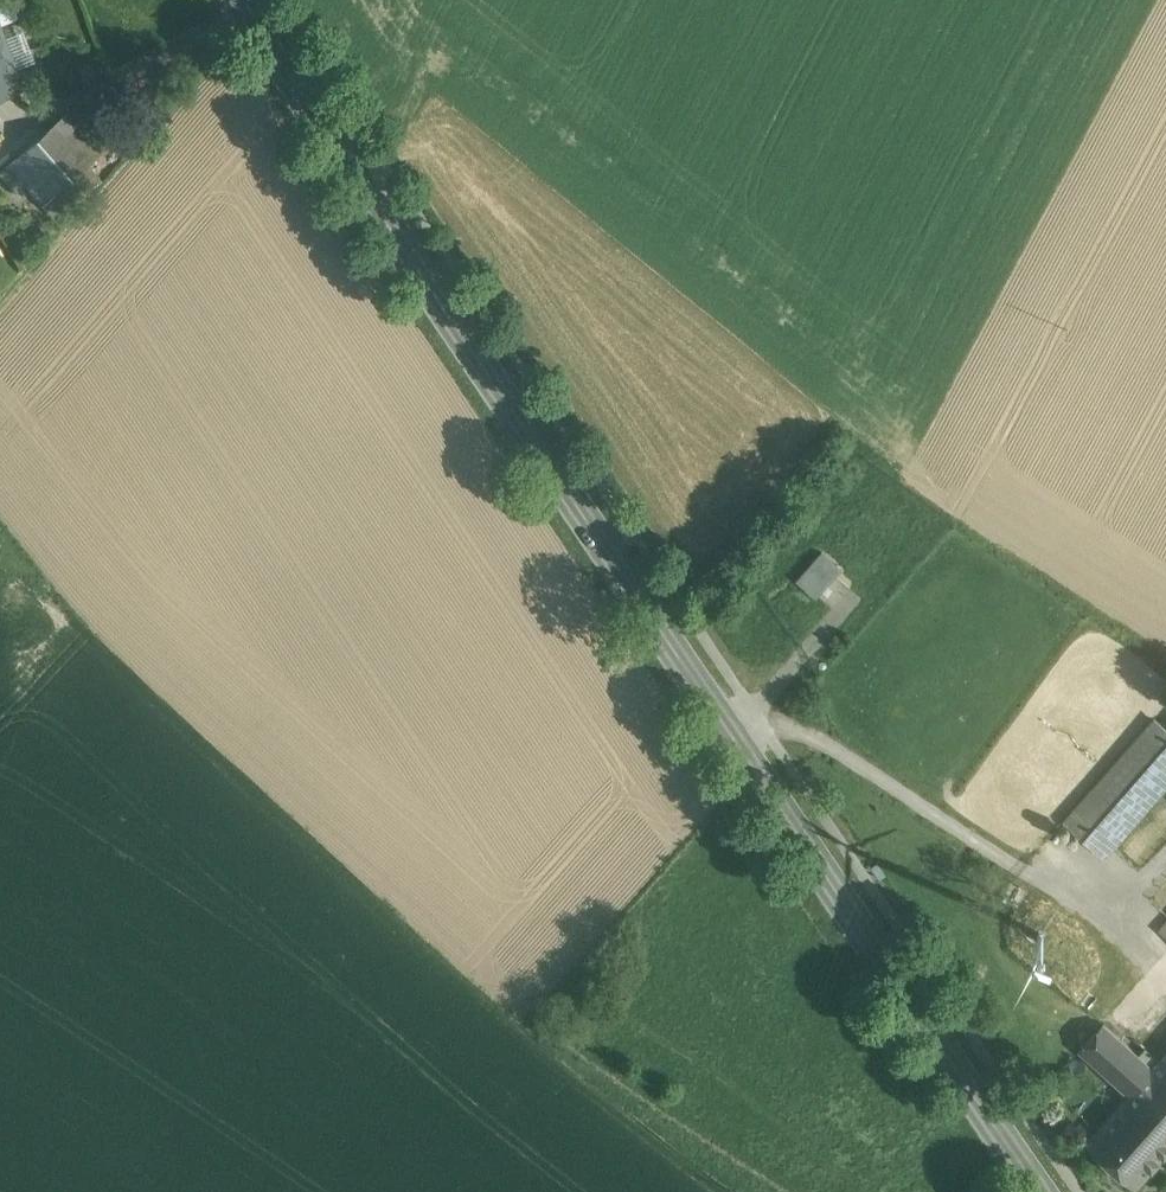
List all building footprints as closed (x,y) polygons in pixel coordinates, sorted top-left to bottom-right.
[(0,40),(0,93),(23,85),(5,38),(0,40)] [(68,113),(56,123),(67,136),(78,126),(68,113)] [(67,136),(56,123),(25,149),(25,150),(59,189),(61,188),(90,163),(67,136)] [(102,153),(78,126),(67,136),(90,163),(102,153)] [(59,189),(25,150),(11,162),(28,181),(46,201),(59,189)] [(0,170),(0,171),(16,191),(28,181),(11,162),(11,161),(0,170)] [(90,163),(61,188),(71,200),(100,175),(90,163)] [(842,567),(823,550),(798,579),(817,595),(842,567)] [(1065,819),(1106,855),(1165,786),(1165,729),(1154,718),(1065,819)] [(1106,855),(1165,906),(1165,786),(1106,855)] [(1153,1067),(1103,1023),(1080,1049),(1129,1093),(1138,1084),(1153,1067)] [(1138,1084),(1165,1109),(1165,1052),(1153,1067),(1138,1084)] [(1087,1141),(1137,1185),(1165,1153),(1165,1109),(1138,1084),(1129,1093),(1087,1141)]
